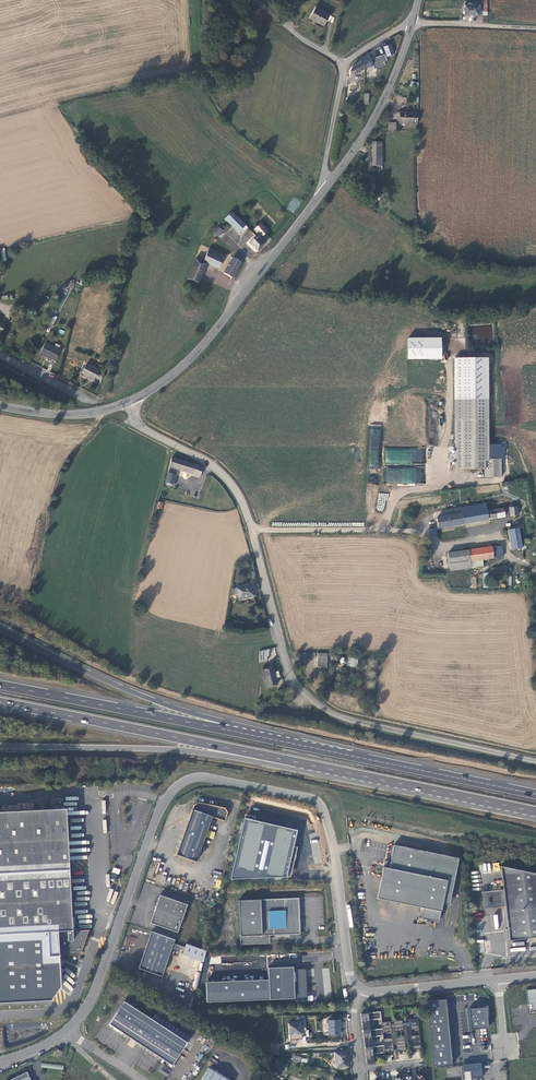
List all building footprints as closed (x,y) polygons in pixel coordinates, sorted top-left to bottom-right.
[(477,5),(463,4),(463,13),(477,13),(477,5)] [(312,8),(306,18),(311,21),(312,20),(321,25),(326,16),(312,8)] [(391,43),(383,46),(387,57),(395,54),(391,43)] [(366,58),(363,53),(356,58),(357,60),(360,68),(368,64),(368,63),(366,58)] [(357,60),(349,63),(345,69),(344,75),(350,73),(350,71),(360,68),(357,60)] [(395,111),(394,120),(398,120),(398,121),(410,122),(410,111),(395,111)] [(369,141),(368,161),(369,164),(378,164),(378,141),(369,141)] [(362,186),(358,186),(358,196),(374,206),(374,199),(374,197),(361,190),(362,186)] [(235,234),(242,227),(231,215),(226,211),(219,218),(235,234)] [(255,239),(261,232),(263,231),(255,222),(253,223),(252,222),(251,221),(249,222),(249,224),(250,225),(248,228),(252,233),(242,242),(252,251),(259,244),(255,239)] [(213,226),(208,232),(212,235),(217,230),(213,226)] [(202,248),(198,261),(201,262),(213,268),(218,257),(209,254),(210,251),(202,248)] [(218,273),(227,278),(236,262),(232,260),(227,257),(218,273)] [(193,285),(201,262),(198,261),(193,259),(189,258),(181,281),(187,282),(193,285)] [(214,279),(224,284),(227,278),(218,273),(214,279)] [(443,338),(408,337),(407,359),(442,359),(443,338)] [(54,358),(59,349),(44,342),(39,351),(54,358)] [(93,376),(98,366),(86,360),(81,369),(93,376)] [(485,469),(488,469),(488,459),(488,444),(487,398),(454,398),(455,469),(485,469)] [(502,477),(502,459),(502,443),(488,444),(488,459),(488,469),(485,469),(485,477),(488,477),(502,477)] [(368,467),(378,468),(379,446),(374,445),(374,450),(369,449),(368,467)] [(168,470),(182,474),(184,464),(170,460),(168,470)] [(197,478),(200,469),(196,467),(184,464),(182,474),(197,478)] [(383,483),(424,484),(424,468),(383,467),(383,483)] [(170,473),(165,472),(163,480),(171,483),(172,478),(169,477),(170,473)] [(501,518),(500,510),(483,512),(481,505),(456,510),(457,516),(432,520),(434,530),(501,518)] [(507,518),(518,516),(517,508),(511,508),(511,506),(510,505),(507,505),(506,507),(506,509),(505,509),(507,518)] [(509,551),(518,549),(515,529),(505,532),(509,551)] [(465,553),(466,563),(489,560),(487,550),(465,553)] [(444,556),(445,568),(467,569),(466,563),(465,553),(444,556)] [(502,572),(483,572),(483,588),(490,588),(490,582),(502,582),(502,572)] [(232,586),(235,596),(250,592),(246,581),(232,586)] [(265,653),(264,646),(255,648),(254,655),(262,654),(265,653)] [(320,659),(321,668),(330,668),(329,658),(320,659)] [(260,669),(263,685),(274,682),(271,667),(260,669)] [(192,806),(174,857),(194,863),(203,837),(206,831),(210,818),(223,822),(226,814),(223,808),(196,803),(192,806)] [(239,840),(231,879),(291,876),(296,854),(295,845),(299,829),(283,826),(289,826),(291,820),(277,817),(271,817),(271,812),(252,808),(251,813),(243,814),(237,840),(239,840)] [(48,1000),(59,986),(57,957),(79,956),(87,931),(71,932),(65,810),(0,813),(0,1002),(48,1000)] [(213,834),(206,831),(203,837),(211,840),(213,834)] [(313,864),(320,863),(319,851),(318,851),(317,845),(318,845),(318,839),(311,839),(313,864)] [(388,862),(387,868),(382,867),(375,898),(422,908),(435,911),(433,921),(437,922),(440,904),(445,880),(425,876),(430,853),(392,845),(388,862)] [(457,858),(430,853),(425,876),(445,880),(440,904),(447,905),(457,858)] [(535,938),(535,874),(499,867),(501,890),(502,895),(491,896),(492,907),(503,906),(506,929),(507,941),(535,938)] [(481,909),(492,907),(491,896),(502,895),(501,890),(480,892),(481,909)] [(185,907),(158,897),(148,925),(175,935),(185,907)] [(237,900),(239,936),(267,935),(299,934),(297,898),(237,900)] [(435,911),(422,908),(420,918),(433,921),(435,911)] [(174,940),(151,931),(138,968),(161,977),(174,940)] [(268,943),(267,935),(239,936),(239,944),(268,943)] [(179,958),(201,965),(203,954),(183,947),(179,958)] [(268,969),(269,1000),(307,998),(306,969),(294,970),(293,967),(268,969)] [(527,990),(529,1010),(535,1010),(535,989),(527,990)] [(445,1000),(427,1002),(434,1069),(452,1066),(450,1054),(445,1000)] [(151,1020),(122,1002),(107,1025),(171,1066),(189,1037),(154,1015),(151,1020)] [(469,1010),(471,1030),(486,1029),(488,1028),(486,1008),(469,1010)] [(381,1012),(361,1014),(363,1031),(370,1030),(369,1020),(381,1019),(381,1012)] [(409,1026),(406,1027),(408,1044),(411,1044),(412,1050),(421,1049),(419,1035),(411,1036),(410,1030),(418,1029),(417,1019),(408,1020),(409,1026)] [(328,1020),(328,1035),(340,1035),(340,1020),(328,1020)] [(403,1020),(394,1021),(394,1028),(395,1032),(403,1031),(404,1037),(395,1038),(396,1045),(397,1052),(406,1051),(405,1044),(408,1044),(406,1027),(403,1027),(403,1020)] [(305,1032),(305,1021),(292,1021),(292,1023),(288,1023),(289,1040),(301,1039),(300,1032),(305,1032)] [(384,1045),(385,1053),(394,1052),(393,1045),(396,1045),(395,1038),(395,1032),(394,1028),(392,1028),(391,1021),(382,1022),(382,1029),(383,1033),(391,1032),(392,1038),(384,1039),(384,1045)] [(370,1030),(363,1031),(365,1048),(372,1047),(371,1037),(383,1036),(383,1033),(382,1029),(370,1030)] [(461,1037),(464,1045),(462,1046),(465,1053),(472,1050),(467,1035),(461,1037)] [(265,1047),(262,1051),(279,1056),(279,1050),(273,1049),(273,1048),(274,1044),(267,1042),(265,1047)] [(373,1054),(385,1053),(384,1045),(372,1047),(365,1048),(366,1055),(367,1064),(374,1064),(373,1054)] [(334,1053),(336,1068),(347,1067),(346,1053),(334,1053)] [(287,1063),(277,1060),(275,1068),(284,1071),(287,1063)] [(482,1078),(481,1063),(463,1065),(464,1079),(471,1079),(482,1078)] [(163,1065),(162,1064),(157,1071),(166,1077),(167,1075),(160,1070),(163,1065)] [(202,1079),(230,1079),(209,1067),(202,1079)]
